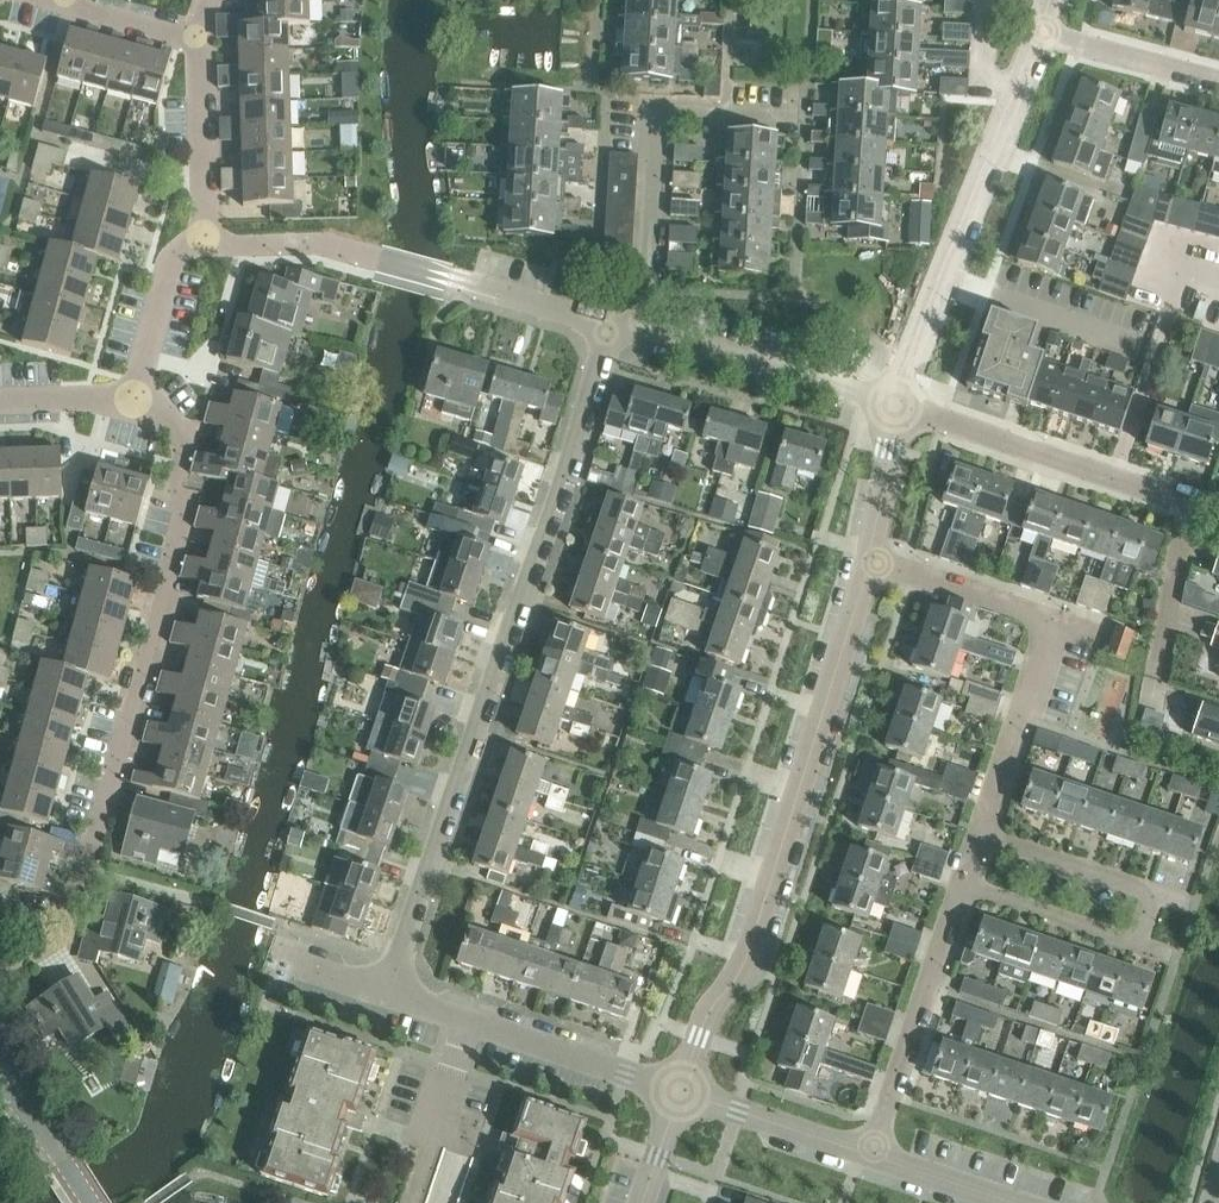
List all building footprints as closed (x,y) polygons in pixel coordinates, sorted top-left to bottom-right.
[(310,0),(270,0),(259,0),(260,16),(228,17),(228,26),(239,26),(239,27),(288,25),(288,26),(311,25),(310,0)] [(672,24),(672,23),(674,0),(619,0),(618,21),(627,21),(627,24),(672,26),(672,24)] [(973,16),(973,1),(964,0),(946,0),(945,14),(973,16)] [(1114,10),(1177,24),(1182,0),(1117,0),(1114,10)] [(1214,39),(1218,19),(1218,5),(1201,0),(1194,0),(1185,32),(1214,39)] [(863,8),(862,20),(872,20),(871,35),(872,35),(872,37),(917,40),(919,9),(900,7),(900,12),(891,11),(891,7),(873,6),(873,9),(863,8)] [(352,23),(352,11),(339,11),(339,23),(352,23)] [(238,37),(239,52),(289,51),(288,26),(288,25),(239,27),(239,26),(228,26),(228,17),(217,17),(217,37),(238,37)] [(681,28),(699,29),(700,20),(682,19),(682,24),(681,28)] [(670,54),(671,50),(680,51),(680,55),(698,56),(699,47),(681,46),(681,28),(682,24),(672,23),(672,24),(672,26),(627,24),(627,21),(618,21),(617,32),(616,48),(625,48),(625,50),(670,54)] [(97,39),(99,30),(89,27),(86,35),(71,31),(57,80),(83,87),(96,39),(97,39)] [(943,41),(971,43),(972,28),(944,27),(943,41)] [(121,46),(124,37),(113,34),(111,43),(97,39),(96,39),(83,87),(108,93),(121,46)] [(970,70),(971,56),(916,52),(917,40),(872,37),(872,35),(871,35),(862,35),(860,61),(870,62),(870,64),(915,67),(916,64),(942,66),(941,69),(970,70)] [(334,42),(334,49),(359,48),(359,41),(352,41),(340,37),(334,42)] [(108,93),(132,100),(146,52),(146,53),(149,44),(138,41),(136,50),(121,46),(108,93)] [(173,50),(163,47),(160,57),(146,53),(146,52),(132,100),(158,107),(173,50)] [(625,50),(625,48),(616,48),(616,57),(625,58),(623,80),(642,81),(642,79),(652,80),(652,82),(668,83),(670,54),(625,50)] [(9,103),(22,55),(0,49),(0,101),(9,103)] [(239,68),(218,68),(219,79),(290,76),(289,51),(239,52),(239,68)] [(22,55),(9,103),(34,110),(47,62),(22,55)] [(860,61),(859,86),(860,86),(860,90),(869,91),(897,93),(897,95),(914,96),(915,67),(870,64),(870,62),(860,61)] [(343,74),(359,73),(358,62),(342,62),(343,74)] [(678,84),(697,85),(697,73),(679,72),(678,84)] [(240,88),(240,104),(291,102),(290,76),(219,79),(219,89),(240,88)] [(702,77),(701,98),(717,99),(719,78),(702,77)] [(968,98),(969,83),(941,81),(939,96),(968,98)] [(358,88),(341,88),(341,82),(329,82),(329,100),(358,100),(358,88)] [(867,117),(887,118),(896,119),(897,95),(897,93),(869,91),(860,90),(860,86),(859,86),(842,85),(841,88),(831,87),(831,98),(841,98),(840,113),(839,117),(867,119),(867,117)] [(1085,87),(1075,114),(1109,127),(1119,100),(1085,87)] [(561,96),(541,94),(541,97),(533,96),(533,94),(516,93),(514,121),(531,122),(530,125),(558,126),(559,124),(560,109),(570,109),(571,99),(561,98),(561,96)] [(241,119),(220,120),(220,130),(292,128),(291,102),(240,104),(241,119)] [(814,106),(813,115),(813,117),(830,118),(830,113),(832,113),(833,107),(814,106)] [(1151,146),(1148,155),(1183,165),(1186,153),(1196,116),(1171,110),(1167,124),(1158,121),(1157,124),(1151,146)] [(812,134),(812,143),(811,144),(828,145),(828,141),(838,142),(838,144),(866,145),(866,142),(885,143),(894,144),(896,119),(887,118),(867,117),(867,119),(839,117),(840,113),(832,113),(830,113),(830,118),(829,124),(831,124),(830,135),(812,134)] [(1100,151),(1109,127),(1075,114),(1065,141),(1099,153),(1100,151)] [(1213,161),(1218,138),(1218,121),(1196,115),(1196,116),(1186,153),(1213,161)] [(567,119),(566,124),(569,125),(569,129),(585,130),(585,120),(567,119)] [(1135,142),(1151,146),(1151,144),(1157,124),(1141,120),(1135,142)] [(514,121),(512,148),(529,149),(529,152),(557,154),(557,151),(558,135),(568,136),(569,129),(569,125),(566,124),(559,124),(558,126),(530,125),(531,122),(514,121)] [(69,140),(72,129),(46,122),(43,133),(69,140)] [(242,140),(242,155),(292,153),(292,128),(220,130),(220,140),(242,140)] [(93,147),(96,136),(72,129),(69,140),(93,147)] [(730,133),(729,162),(729,165),(774,167),(774,165),(775,150),(784,150),(785,139),(776,138),(776,136),(757,135),(757,137),(747,137),(748,134),(730,133)] [(118,154),(121,142),(96,136),(93,147),(118,154)] [(1213,161),(1210,173),(1218,175),(1218,138),(1213,161)] [(342,151),(357,151),(358,151),(358,140),(342,139),(342,151)] [(838,153),(837,169),(837,172),(864,173),(864,169),(884,170),(885,143),(866,142),(866,145),(838,144),(838,142),(828,141),(828,145),(827,152),(838,153)] [(1113,157),(1100,151),(1099,153),(1065,141),(1055,167),(1089,179),(1090,177),(1104,182),(1113,157)] [(121,142),(118,154),(143,161),(146,149),(121,142)] [(1151,146),(1135,142),(1129,164),(1144,169),(1148,155),(1151,146)] [(36,160),(53,164),(64,167),(68,153),(40,145),(36,160)] [(565,146),(565,152),(568,152),(567,156),(581,157),(583,157),(584,147),(565,146)] [(512,148),(504,148),(502,175),(510,176),(528,177),(527,179),(555,181),(555,179),(565,179),(565,184),(582,185),(582,175),(580,174),(581,157),(567,156),(568,152),(565,152),(557,151),(557,154),(529,152),(529,149),(512,148)] [(675,148),(675,150),(674,162),(702,164),(703,150),(675,148)] [(17,173),(22,156),(12,153),(7,170),(17,173)] [(242,170),(221,171),(222,181),(293,179),(292,153),(242,155),(242,170)] [(638,156),(611,155),(609,154),(609,170),(638,172),(638,156)] [(53,164),(36,160),(33,169),(50,174),(53,164)] [(810,161),(810,170),(810,171),(826,172),(826,168),(828,168),(828,162),(810,161)] [(774,167),(729,165),(727,192),(772,195),(772,192),(782,193),(784,165),(774,165),(774,167)] [(826,172),(825,189),(809,188),(808,197),(825,198),(825,195),(836,196),(836,198),(863,200),(863,196),(882,197),(884,170),(864,169),(864,173),(837,172),(837,169),(828,168),(826,168),(826,172)] [(638,172),(609,170),(608,184),(637,185),(638,172)] [(701,176),(674,174),(673,189),(700,190),(701,176)] [(85,200),(133,214),(140,188),(91,175),(85,200)] [(580,211),(580,201),(564,200),(565,184),(565,179),(555,179),(555,181),(527,179),(528,177),(510,176),(509,203),(526,204),(526,207),(554,208),(554,206),(564,206),(564,210),(580,211)] [(222,181),(222,192),(243,191),(244,207),(270,206),(271,221),(300,220),(300,204),(294,204),(293,179),(222,181)] [(1043,181),(1033,207),(1032,210),(1074,226),(1075,223),(1084,226),(1094,199),(1050,182),(1050,183),(1043,181)] [(637,185),(608,184),(607,197),(636,198),(637,185)] [(1157,213),(1162,197),(1138,190),(1133,204),(1157,213)] [(727,192),(725,219),(771,222),(771,219),(781,220),(782,193),(772,192),(772,195),(727,192)] [(807,219),(807,227),(825,228),(826,222),(834,223),(834,229),(849,230),(849,242),(886,244),(887,227),(880,226),(882,197),(863,196),(863,200),(836,198),(836,196),(825,195),(825,198),(823,220),(807,219)] [(606,211),(635,212),(636,198),(607,197),(606,211)] [(1168,226),(1174,200),(1162,197),(1157,213),(1154,223),(1168,226)] [(22,210),(39,215),(42,205),(25,200),(22,210)] [(133,214),(85,200),(78,225),(127,238),(133,214)] [(1195,233),(1202,207),(1174,200),(1168,226),(1195,233)] [(700,203),(672,202),(671,217),(699,218),(700,203)] [(579,239),(579,229),(563,228),(564,210),(564,206),(554,206),(554,208),(526,207),(526,204),(509,203),(507,235),(525,236),(525,234),(533,235),(533,237),(552,238),(552,233),(559,233),(559,238),(579,239)] [(1154,223),(1157,213),(1133,204),(1127,220),(1152,229),(1154,223)] [(1202,207),(1195,233),(1210,237),(1217,211),(1202,207)] [(39,215),(22,210),(19,220),(36,225),(39,215)] [(1032,210),(1022,236),(1064,251),(1074,226),(1032,210)] [(635,212),(606,211),(605,224),(634,226),(635,212)] [(1217,211),(1210,237),(1218,240),(1218,211),(1217,211)] [(724,245),(724,247),(770,250),(770,247),(771,230),(781,231),(781,220),(771,219),(771,222),(725,219),(724,244),(724,245)] [(1122,235),(1147,243),(1152,229),(1127,220),(1122,235)] [(634,226),(605,224),(605,237),(634,239),(634,226)] [(127,238),(78,225),(71,249),(50,243),(49,244),(120,263),(127,238)] [(930,227),(911,226),(910,244),(929,245),(930,227)] [(698,231),(670,229),(669,243),(697,244),(698,231)] [(1147,243),(1122,235),(1117,249),(1142,258),(1147,243)] [(1019,265),(1054,278),(1061,281),(1066,267),(1059,264),(1064,251),(1022,236),(1016,252),(1019,253),(1015,262),(1019,263),(1019,265)] [(634,239),(605,237),(604,251),(633,253),(634,239)] [(724,247),(724,245),(724,244),(715,243),(713,271),(722,271),(722,276),(740,277),(740,275),(750,276),(749,278),(768,279),(769,259),(779,259),(780,248),(770,247),(770,250),(724,247)] [(120,263),(49,244),(43,269),(91,282),(98,258),(119,264),(120,263)] [(9,260),(12,250),(0,246),(0,257),(9,260)] [(1142,258),(1117,249),(1112,263),(1137,272),(1142,258)] [(633,253),(604,251),(603,267),(632,269),(633,253)] [(697,257),(668,255),(667,271),(696,273),(697,257)] [(0,257),(0,268),(7,270),(9,260),(0,257)] [(1137,272),(1112,263),(1106,279),(1131,288),(1137,272)] [(91,282),(43,269),(36,294),(85,307),(91,282)] [(260,277),(249,319),(249,320),(292,332),(292,333),(301,335),(313,293),(325,296),(323,301),(335,304),(341,283),(289,269),(285,284),(260,277)] [(1101,294),(1126,303),(1131,288),(1106,279),(1101,294)] [(85,307),(36,294),(29,318),(78,332),(85,307)] [(1026,408),(1028,404),(1042,361),(1043,358),(1029,354),(1037,329),(991,314),(967,388),(1026,408)] [(276,391),(292,333),(292,332),(249,320),(249,319),(239,317),(227,360),(264,370),(259,386),(276,391)] [(22,344),(71,357),(78,332),(29,318),(22,344)] [(1206,366),(1216,335),(1201,330),(1191,361),(1206,366)] [(1206,366),(1218,370),(1218,336),(1216,335),(1206,366)] [(443,413),(473,422),(489,368),(439,354),(426,398),(446,403),(443,413)] [(1051,412),(1065,369),(1042,361),(1028,404),(1051,412)] [(1065,369),(1051,412),(1074,419),(1088,377),(1065,369)] [(498,371),(490,398),(503,402),(494,436),(477,431),(474,441),(491,447),(490,448),(504,452),(525,379),(498,371)] [(1088,377),(1074,419),(1097,427),(1111,384),(1088,377)] [(526,409),(542,413),(539,421),(556,426),(564,398),(550,394),(552,386),(525,379),(504,452),(527,461),(531,446),(516,442),(526,409)] [(230,410),(210,404),(207,414),(276,433),(277,431),(289,434),(294,414),(292,408),(289,408),(293,395),(276,391),(259,386),(238,380),(230,410)] [(1120,435),(1134,392),(1111,384),(1097,427),(1120,435)] [(614,399),(606,427),(624,433),(640,437),(636,454),(648,457),(649,454),(648,454),(664,400),(636,391),(632,404),(614,399)] [(670,429),(686,433),(693,408),(664,400),(648,454),(649,454),(658,457),(662,444),(665,445),(670,429)] [(1142,429),(1153,432),(1147,448),(1176,457),(1188,421),(1159,412),(1160,410),(1149,407),(1142,429)] [(1176,457),(1206,467),(1213,445),(1218,447),(1218,444),(1218,417),(1192,408),(1188,421),(1176,457)] [(269,458),(276,433),(207,414),(204,424),(225,430),(221,445),(269,458)] [(704,439),(732,447),(740,422),(711,414),(704,439)] [(740,422),(729,460),(724,476),(734,479),(738,466),(757,472),(769,431),(740,422)] [(792,492),(797,473),(817,479),(826,447),(787,436),(773,486),(792,492)] [(451,438),(447,453),(476,463),(481,448),(451,438)] [(196,454),(193,465),(210,469),(263,483),(263,482),(275,485),(281,461),(269,458),(221,445),(217,460),(196,454)] [(34,451),(36,502),(62,501),(61,450),(34,451)] [(471,471),(467,482),(515,499),(524,472),(512,468),(516,457),(496,450),(487,476),(471,471)] [(9,452),(11,502),(36,502),(34,451),(9,452)] [(11,502),(9,452),(0,452),(0,503),(11,502)] [(724,476),(729,460),(717,456),(712,473),(724,476)] [(114,471),(99,467),(97,473),(83,469),(67,529),(80,533),(82,533),(86,515),(111,522),(124,475),(125,475),(127,466),(117,463),(114,471)] [(955,467),(943,504),(957,509),(950,530),(964,536),(984,477),(955,467)] [(275,485),(263,482),(263,483),(210,469),(208,479),(228,484),(224,499),(273,512),(280,487),(275,485)] [(124,475),(111,522),(136,529),(152,472),(141,470),(139,479),(125,475),(124,475)] [(614,476),(611,487),(636,494),(640,479),(615,471),(614,476)] [(1014,487),(984,477),(964,536),(955,563),(968,568),(985,519),(1001,524),(1002,521),(1013,525),(1020,506),(1009,502),(1014,487)] [(673,501),(677,485),(652,479),(648,495),(673,501)] [(463,513),(456,510),(456,509),(436,503),(432,515),(481,532),(485,520),(505,527),(515,499),(467,482),(463,494),(469,496),(463,513)] [(759,493),(749,528),(774,536),(785,501),(759,493)] [(1036,495),(1023,531),(1038,536),(1030,558),(1044,563),(1052,541),(1064,504),(1036,495)] [(711,517),(735,524),(742,503),(718,496),(711,517)] [(220,514),(200,509),(197,518),(266,537),(278,540),(285,515),(273,512),(224,499),(220,514)] [(609,499),(600,525),(662,546),(665,535),(636,525),(641,510),(609,499)] [(1052,541),(1080,551),(1092,514),(1064,504),(1052,541)] [(378,511),(369,534),(393,543),(401,520),(378,511)] [(1120,524),(1092,514),(1080,551),(1107,560),(1108,560),(1120,524)] [(428,528),(446,534),(436,562),(437,562),(483,577),(492,551),(476,546),(481,532),(432,515),(428,528)] [(259,562),(266,537),(197,518),(194,528),(215,534),(211,549),(259,562)] [(1162,538),(1120,524),(1108,560),(1107,560),(1100,581),(1101,582),(1091,610),(1104,615),(1114,587),(1129,592),(1137,571),(1149,575),(1162,538)] [(658,558),(661,548),(662,546),(600,525),(591,552),(623,563),(628,547),(658,558)] [(37,530),(38,547),(48,547),(47,529),(37,530)] [(38,547),(37,530),(27,530),(27,548),(38,547)] [(955,563),(964,536),(950,530),(940,558),(955,563)] [(709,549),(705,560),(705,561),(769,582),(778,555),(775,554),(778,545),(749,536),(746,544),(741,560),(709,549)] [(76,550),(101,557),(104,546),(79,539),(76,550)] [(127,564),(130,553),(104,546),(101,557),(127,564)] [(1011,547),(1007,561),(1025,566),(1029,552),(1011,547)] [(252,587),(259,562),(211,549),(207,564),(186,558),(183,568),(252,587)] [(617,580),(622,565),(623,563),(591,552),(581,580),(643,601),(647,591),(617,580)] [(1035,591),(1044,563),(1030,558),(1021,586),(1035,591)] [(700,573),(732,584),(727,598),(767,612),(771,599),(769,594),(765,593),(769,582),(705,561),(700,573)] [(409,583),(405,597),(452,613),(457,600),(473,606),(483,577),(437,562),(427,590),(409,583)] [(1044,563),(1035,591),(1049,595),(1059,567),(1044,563)] [(183,568),(181,578),(201,583),(197,599),(205,601),(233,609),(246,612),(252,587),(183,568)] [(83,595),(131,608),(138,582),(90,569),(83,595)] [(29,580),(46,585),(49,575),(32,570),(29,580)] [(1077,605),(1091,610),(1101,582),(1100,581),(1086,577),(1077,605)] [(44,595),(46,585),(29,580),(27,590),(44,595)] [(639,613),(643,602),(643,601),(581,580),(572,609),(603,620),(609,603),(639,613)] [(131,608),(83,595),(76,619),(125,633),(131,608)] [(400,610),(419,617),(410,643),(454,658),(464,632),(448,626),(452,613),(405,597),(400,610)] [(672,599),(668,609),(668,610),(703,622),(703,623),(717,627),(717,626),(749,637),(753,628),(757,629),(761,627),(767,612),(727,598),(721,615),(672,599)] [(658,622),(663,602),(647,599),(643,619),(658,622)] [(933,610),(923,638),(960,651),(1011,669),(1011,668),(1012,667),(1016,654),(965,637),(970,622),(972,623),(977,610),(950,600),(945,614),(933,610)] [(196,630),(175,624),(173,634),(242,653),(252,614),(246,612),(233,609),(205,601),(201,614),(200,614),(196,630)] [(668,610),(664,621),(699,633),(703,623),(703,622),(668,610)] [(125,633),(76,619),(69,644),(118,658),(125,633)] [(18,620),(16,630),(33,634),(36,624),(18,620)] [(613,660),(585,650),(589,636),(557,625),(547,653),(623,680),(624,677),(609,672),(613,660)] [(1218,625),(1218,629),(1206,625),(1202,638),(1213,642),(1211,647),(1218,650),(1218,625)] [(739,666),(749,637),(717,626),(717,627),(707,655),(739,666)] [(16,630),(13,640),(30,644),(33,634),(16,630)] [(1134,636),(1133,635),(1118,630),(1109,655),(1126,661),(1134,636)] [(235,678),(242,653),(173,634),(170,644),(190,649),(186,664),(235,678)] [(950,679),(960,651),(923,638),(913,667),(950,679)] [(381,678),(397,683),(396,683),(425,693),(429,681),(445,686),(454,658),(410,643),(401,671),(385,665),(381,678)] [(69,644),(63,668),(62,669),(90,677),(111,683),(118,658),(69,644)] [(657,645),(651,662),(678,673),(684,656),(657,645)] [(605,684),(606,682),(621,686),(623,680),(547,653),(538,680),(570,691),(576,675),(605,684)] [(62,669),(63,668),(41,662),(34,688),(83,701),(90,677),(62,669)] [(728,687),(732,674),(696,662),(692,675),(705,680),(695,709),(732,721),(741,692),(728,687)] [(228,702),(235,678),(186,664),(182,679),(162,674),(159,683),(228,702)] [(643,687),(666,693),(672,671),(649,664),(643,687)] [(8,681),(10,671),(0,668),(0,678),(8,681)] [(561,719),(570,691),(538,680),(528,707),(561,719)] [(970,698),(998,708),(1003,695),(966,682),(962,696),(970,699),(970,698)] [(221,727),(228,702),(159,683),(156,693),(177,699),(173,714),(221,727)] [(396,683),(392,698),(386,695),(376,722),(426,739),(436,712),(420,707),(425,693),(396,683)] [(27,713),(76,726),(83,701),(34,688),(27,713)] [(905,690),(896,718),(933,730),(943,702),(905,690)] [(994,723),(994,720),(998,708),(970,698),(970,699),(966,713),(994,723)] [(1218,746),(1218,710),(1190,701),(1185,716),(1198,721),(1193,737),(1218,746)] [(590,728),(575,723),(561,719),(528,707),(519,736),(551,747),(557,730),(586,740),(590,728)] [(670,734),(665,748),(695,758),(700,745),(721,752),(732,721),(695,709),(685,739),(670,734)] [(594,717),(579,712),(575,723),(590,728),(594,717)] [(27,713),(21,738),(69,751),(76,726),(27,713)] [(214,752),(221,727),(173,714),(169,729),(148,723),(145,733),(214,752)] [(923,760),(933,731),(933,730),(896,718),(886,747),(923,760)] [(372,752),(368,765),(396,775),(401,762),(417,768),(426,739),(376,722),(367,750),(372,752)] [(208,777),(214,752),(145,733),(143,743),(163,749),(159,763),(208,777)] [(21,738),(14,762),(63,776),(69,751),(21,738)] [(1071,758),(1076,743),(1061,738),(1057,753),(1071,758)] [(1076,743),(1071,758),(1085,763),(1090,748),(1076,743)] [(676,767),(666,795),(703,807),(713,778),(691,770),(695,758),(665,748),(661,762),(676,767)] [(503,782),(536,793),(548,797),(548,798),(565,803),(569,791),(540,781),(546,765),(512,754),(503,782)] [(1128,777),(1133,762),(1117,757),(1112,772),(1128,777)] [(14,762),(7,787),(56,801),(63,776),(14,762)] [(1133,762),(1128,777),(1141,781),(1146,767),(1133,762)] [(201,801),(208,777),(159,763),(155,778),(134,773),(132,783),(172,794),(201,802),(201,801)] [(349,803),(367,809),(399,821),(408,793),(392,787),(396,775),(368,765),(364,778),(359,776),(349,803)] [(948,765),(943,779),(971,789),(976,774),(948,765)] [(871,769),(866,785),(873,787),(869,798),(906,811),(915,785),(967,803),(967,801),(971,789),(943,779),(904,766),(900,777),(879,770),(878,771),(871,769)] [(1023,808),(1051,818),(1062,785),(1034,775),(1023,808)] [(1184,796),(1189,781),(1173,776),(1168,790),(1184,796)] [(1189,781),(1184,796),(1197,800),(1201,785),(1189,781)] [(493,809),(526,821),(536,793),(503,782),(493,809)] [(1051,818),(1052,818),(1080,827),(1091,794),(1062,785),(1051,818)] [(0,812),(1,813),(30,821),(49,826),(56,801),(7,787),(0,812)] [(1213,789),(1205,812),(1218,817),(1218,791),(1213,789)] [(210,804),(201,801),(201,802),(172,794),(168,808),(139,800),(124,856),(155,864),(159,850),(183,856),(194,817),(205,820),(210,804)] [(1091,794),(1080,827),(1107,837),(1119,804),(1091,794)] [(641,819),(636,833),(667,843),(671,830),(693,837),(703,807),(666,795),(656,825),(641,819)] [(561,814),(565,803),(548,798),(545,808),(561,814)] [(859,827),(896,840),(906,811),(869,798),(859,827)] [(1119,804),(1107,837),(1135,846),(1146,813),(1119,804)] [(345,833),(340,846),(369,856),(383,861),(388,848),(389,848),(399,821),(367,809),(357,837),(345,833)] [(526,821),(493,809),(484,837),(517,849),(517,848),(526,821)] [(2,855),(49,867),(53,852),(74,858),(77,848),(26,834),(30,821),(1,813),(0,817),(0,828),(9,830),(2,855)] [(1163,856),(1175,823),(1146,813),(1135,846),(1163,856)] [(543,838),(545,824),(527,821),(524,835),(543,838)] [(1175,823),(1163,856),(1192,866),(1204,832),(1175,823)] [(667,843),(636,833),(632,847),(648,852),(638,881),(674,893),(684,864),(662,856),(667,843)] [(507,877),(513,860),(542,869),(546,859),(530,853),(530,852),(517,848),(517,849),(484,837),(474,865),(507,877)] [(534,841),(530,852),(530,853),(546,859),(550,847),(534,841)] [(852,850),(842,879),(893,896),(897,882),(882,877),(887,863),(891,852),(867,843),(863,854),(852,850)] [(916,859),(944,868),(949,854),(921,845),(916,859)] [(336,860),(326,887),(371,902),(381,875),(379,874),(383,861),(369,856),(340,846),(336,860)] [(2,855),(0,862),(0,896),(8,898),(12,885),(63,898),(66,888),(45,882),(49,867),(2,855)] [(944,868),(916,859),(912,873),(939,882),(944,868)] [(866,920),(872,904),(889,908),(893,896),(842,879),(832,907),(866,920)] [(651,919),(664,924),(668,925),(678,894),(674,893),(638,881),(628,911),(612,906),(607,919),(647,932),(651,919)] [(326,887),(313,928),(344,938),(349,925),(362,929),(371,902),(326,887)] [(513,894),(502,891),(491,922),(503,926),(509,910),(508,910),(513,894)] [(145,939),(160,943),(169,912),(113,897),(105,926),(91,923),(81,959),(96,963),(99,952),(139,963),(145,939)] [(546,943),(530,938),(529,938),(526,950),(515,982),(542,992),(553,959),(558,945),(563,929),(569,913),(557,909),(546,943)] [(509,910),(503,926),(513,930),(519,914),(509,910)] [(979,958),(1001,966),(1013,932),(985,922),(978,942),(970,939),(961,966),(969,969),(976,966),(979,958)] [(890,939),(917,948),(922,934),(895,925),(890,939)] [(569,949),(575,932),(563,929),(558,945),(569,949)] [(824,929),(815,958),(852,970),(862,942),(824,929)] [(498,940),(470,931),(459,964),(487,973),(498,940)] [(1013,932),(1001,966),(998,975),(1026,984),(1029,975),(1041,941),(1013,932)] [(917,948),(890,939),(885,953),(913,962),(917,948)] [(498,940),(487,973),(515,982),(526,950),(498,940)] [(1029,975),(1057,985),(1068,951),(1041,941),(1029,975)] [(602,960),(613,963),(618,947),(607,943),(602,960)] [(625,1020),(637,987),(636,987),(640,975),(624,969),(629,951),(618,947),(613,963),(597,1010),(625,1020)] [(1097,960),(1069,951),(1068,951),(1057,985),(1086,994),(1097,960)] [(843,1000),(852,970),(815,958),(805,987),(843,1000)] [(581,968),(553,959),(542,992),(570,1001),(581,968)] [(581,968),(570,1001),(597,1010),(613,963),(602,960),(597,974),(581,968)] [(1086,994),(1114,1004),(1125,970),(1097,960),(1086,994)] [(1154,980),(1125,970),(1114,1004),(1143,1014),(1154,980)] [(127,1028),(107,996),(94,1003),(78,978),(30,1009),(47,1036),(60,1028),(73,1049),(108,1027),(114,1036),(127,1028)] [(988,1003),(993,989),(965,979),(960,993),(988,1003)] [(993,989),(988,1003),(1002,1008),(1008,993),(993,989)] [(969,1023),(960,1050),(945,1045),(934,1078),(960,1087),(971,1053),(975,1055),(984,1028),(980,1027),(985,1012),(957,1003),(952,1018),(969,1023)] [(1044,1023),(1049,1008),(1034,1003),(1030,1018),(1044,1023)] [(863,1019),(891,1028),(896,1014),(867,1005),(863,1019)] [(1049,1008),(1044,1023),(1058,1027),(1063,1012),(1049,1008)] [(834,1022),(798,1009),(788,1038),(824,1050),(834,1022)] [(999,1017),(987,1013),(985,1012),(980,1027),(984,1028),(994,1032),(999,1017)] [(891,1028),(863,1019),(858,1033),(886,1042),(891,1028)] [(1101,1041),(1106,1027),(1090,1022),(1085,1036),(1101,1041)] [(1037,1046),(1042,1032),(1026,1026),(1021,1041),(1037,1046)] [(1106,1027),(1101,1041),(1114,1046),(1119,1031),(1106,1027)] [(368,1080),(374,1082),(379,1069),(372,1067),(377,1053),(341,1041),(340,1042),(308,1032),(303,1045),(296,1043),(292,1056),(299,1058),(287,1094),(291,1096),(287,1106),(280,1103),(268,1140),(272,1142),(267,1156),(261,1154),(256,1169),(262,1171),(261,1176),(328,1198),(340,1161),(336,1160),(346,1127),(360,1132),(365,1117),(356,1114),(368,1080)] [(1042,1032),(1037,1046),(1050,1051),(1055,1036),(1042,1032)] [(788,1038),(778,1066),(792,1071),(785,1088),(812,1098),(818,1081),(813,1079),(819,1063),(872,1082),(877,1069),(824,1050),(788,1038)] [(1094,1066),(1100,1051),(1082,1045),(1077,1060),(1094,1066)] [(1100,1051),(1094,1066),(1106,1070),(1111,1055),(1100,1051)] [(960,1087),(963,1088),(990,1097),(1001,1063),(975,1055),(971,1053),(960,1087)] [(990,1097),(1017,1106),(1029,1072),(1001,1063),(990,1097)] [(1057,1082),(1029,1073),(1029,1072),(1017,1106),(1046,1115),(1057,1082)] [(1046,1115),(1074,1125),(1085,1091),(1057,1082),(1046,1115)] [(1113,1101),(1085,1091),(1074,1125),(1102,1134),(1113,1101)] [(574,1174),(565,1171),(569,1159),(574,1160),(575,1156),(582,1158),(586,1144),(580,1142),(586,1124),(558,1114),(558,1113),(524,1102),(512,1138),(504,1135),(499,1150),(508,1153),(497,1186),(496,1185),(490,1202),(564,1202),(574,1174)]
